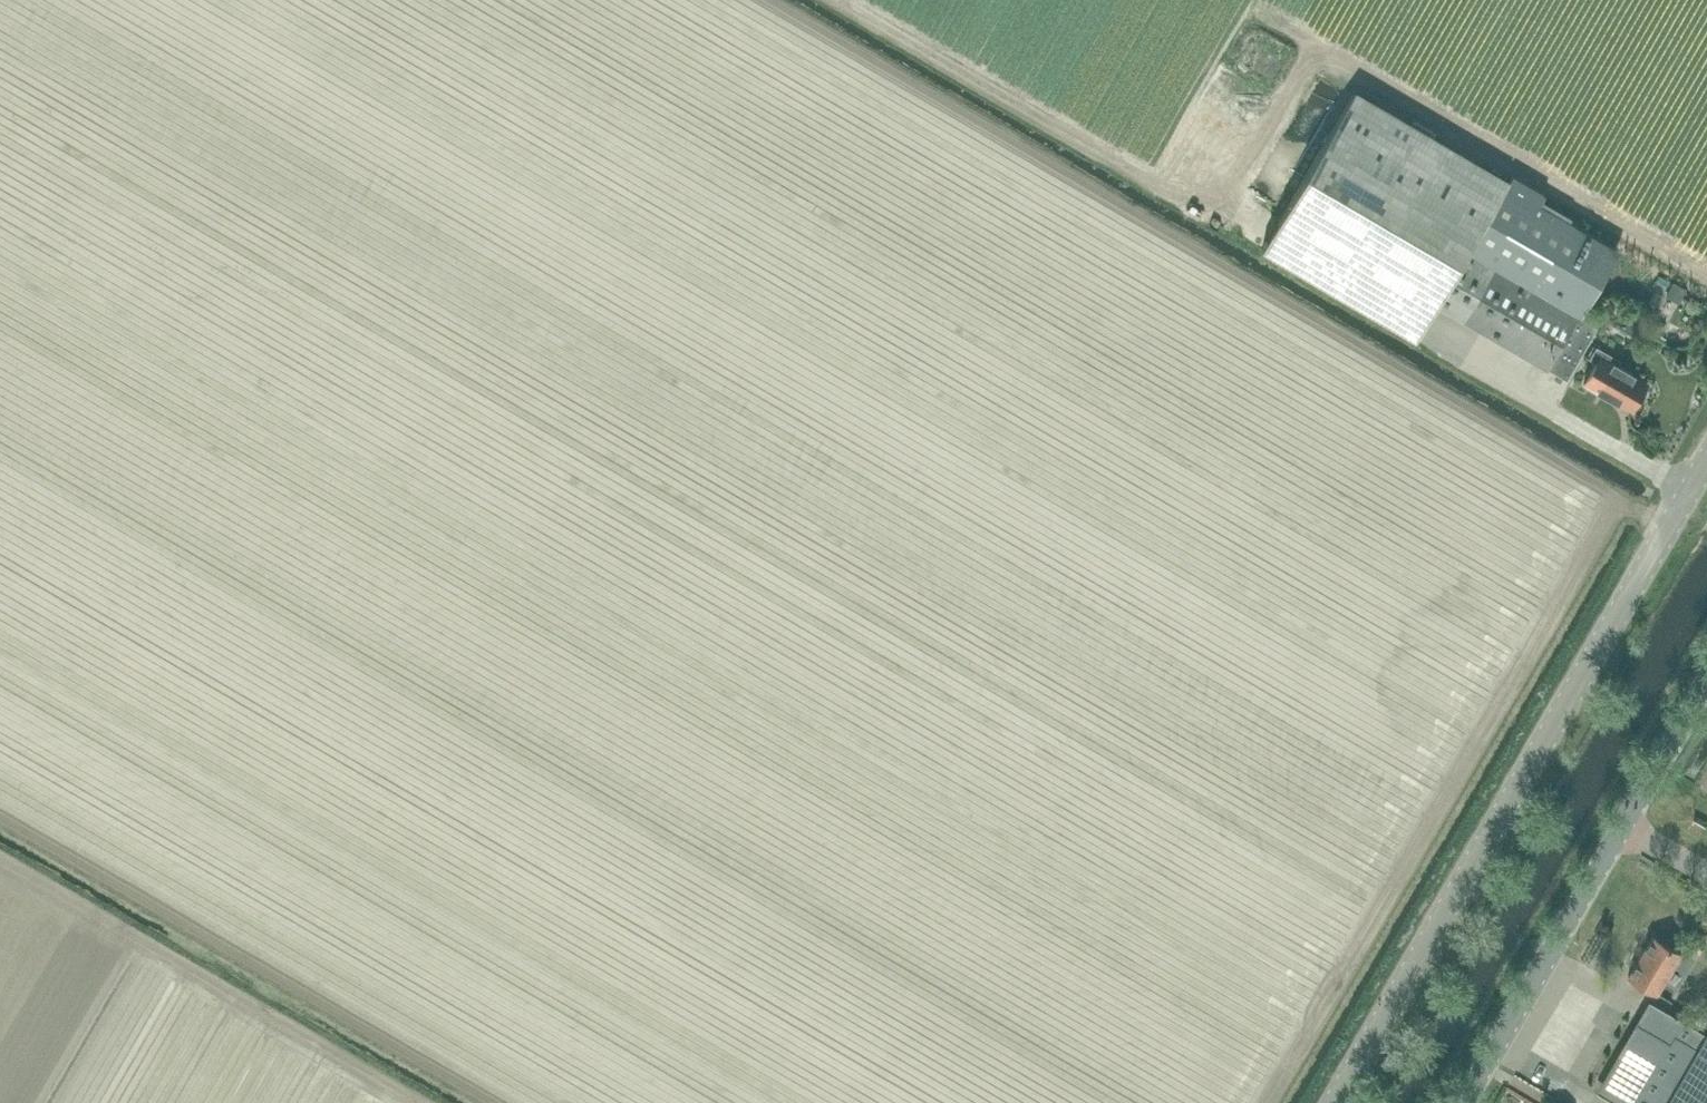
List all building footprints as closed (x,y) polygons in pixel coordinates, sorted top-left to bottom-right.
[(1403,35),(1400,44),(1428,53),(1431,44),(1403,35)] [(1579,315),(1620,249),(1543,204),(1548,195),(1515,176),(1510,185),(1354,94),(1264,248),(1418,338),(1438,303),(1568,379),(1598,327),(1579,315)] [(1685,288),(1673,283),(1667,294),(1679,300),(1685,288)] [(1650,383),(1619,364),(1621,361),(1597,345),(1589,358),(1596,363),(1584,383),(1632,411),(1650,383)] [(1685,945),(1699,952),(1706,940),(1693,930),(1685,945)] [(1627,977),(1658,994),(1684,952),(1654,934),(1627,977)] [(1706,1034),(1648,1001),(1598,1091),(1619,1102),(1706,1102),(1706,1032),(1706,1034)]
